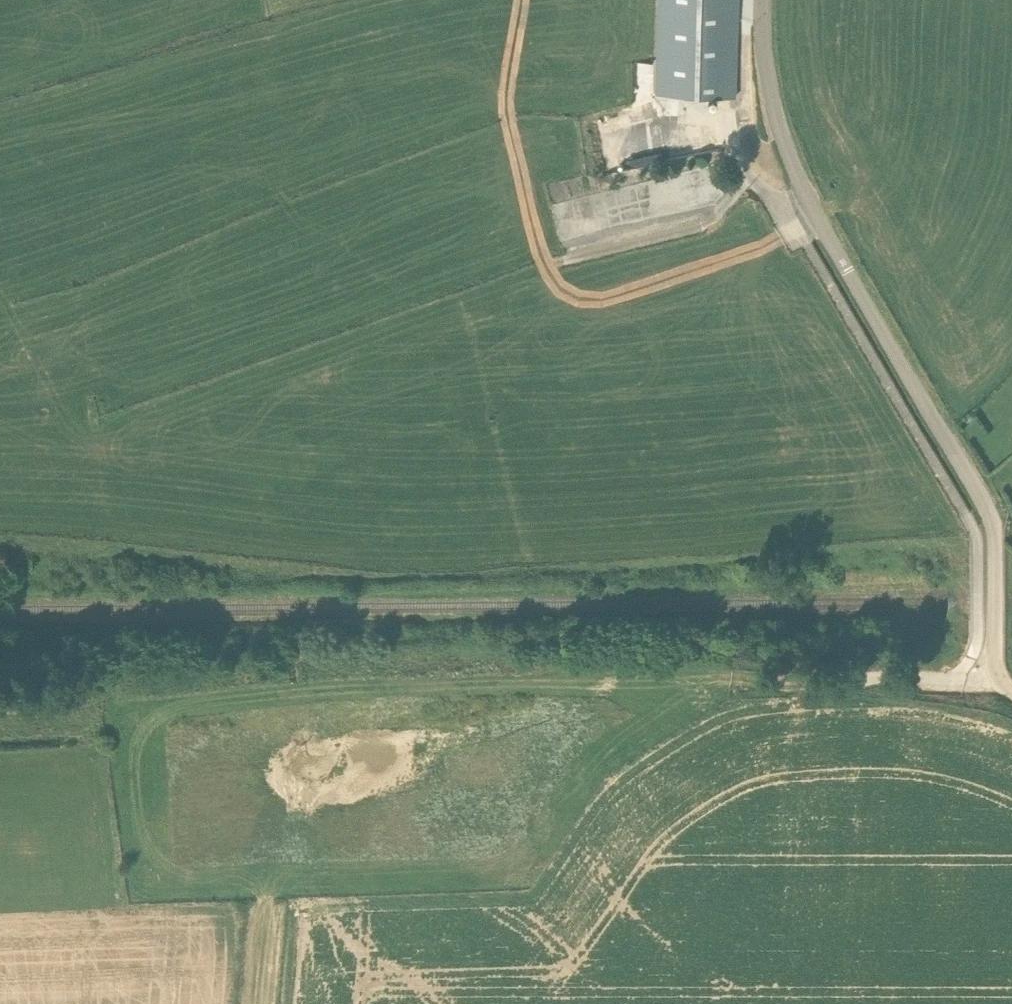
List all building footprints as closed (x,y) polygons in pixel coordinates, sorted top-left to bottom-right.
[(656,95),(735,98),(738,0),(658,0),(656,95)]
